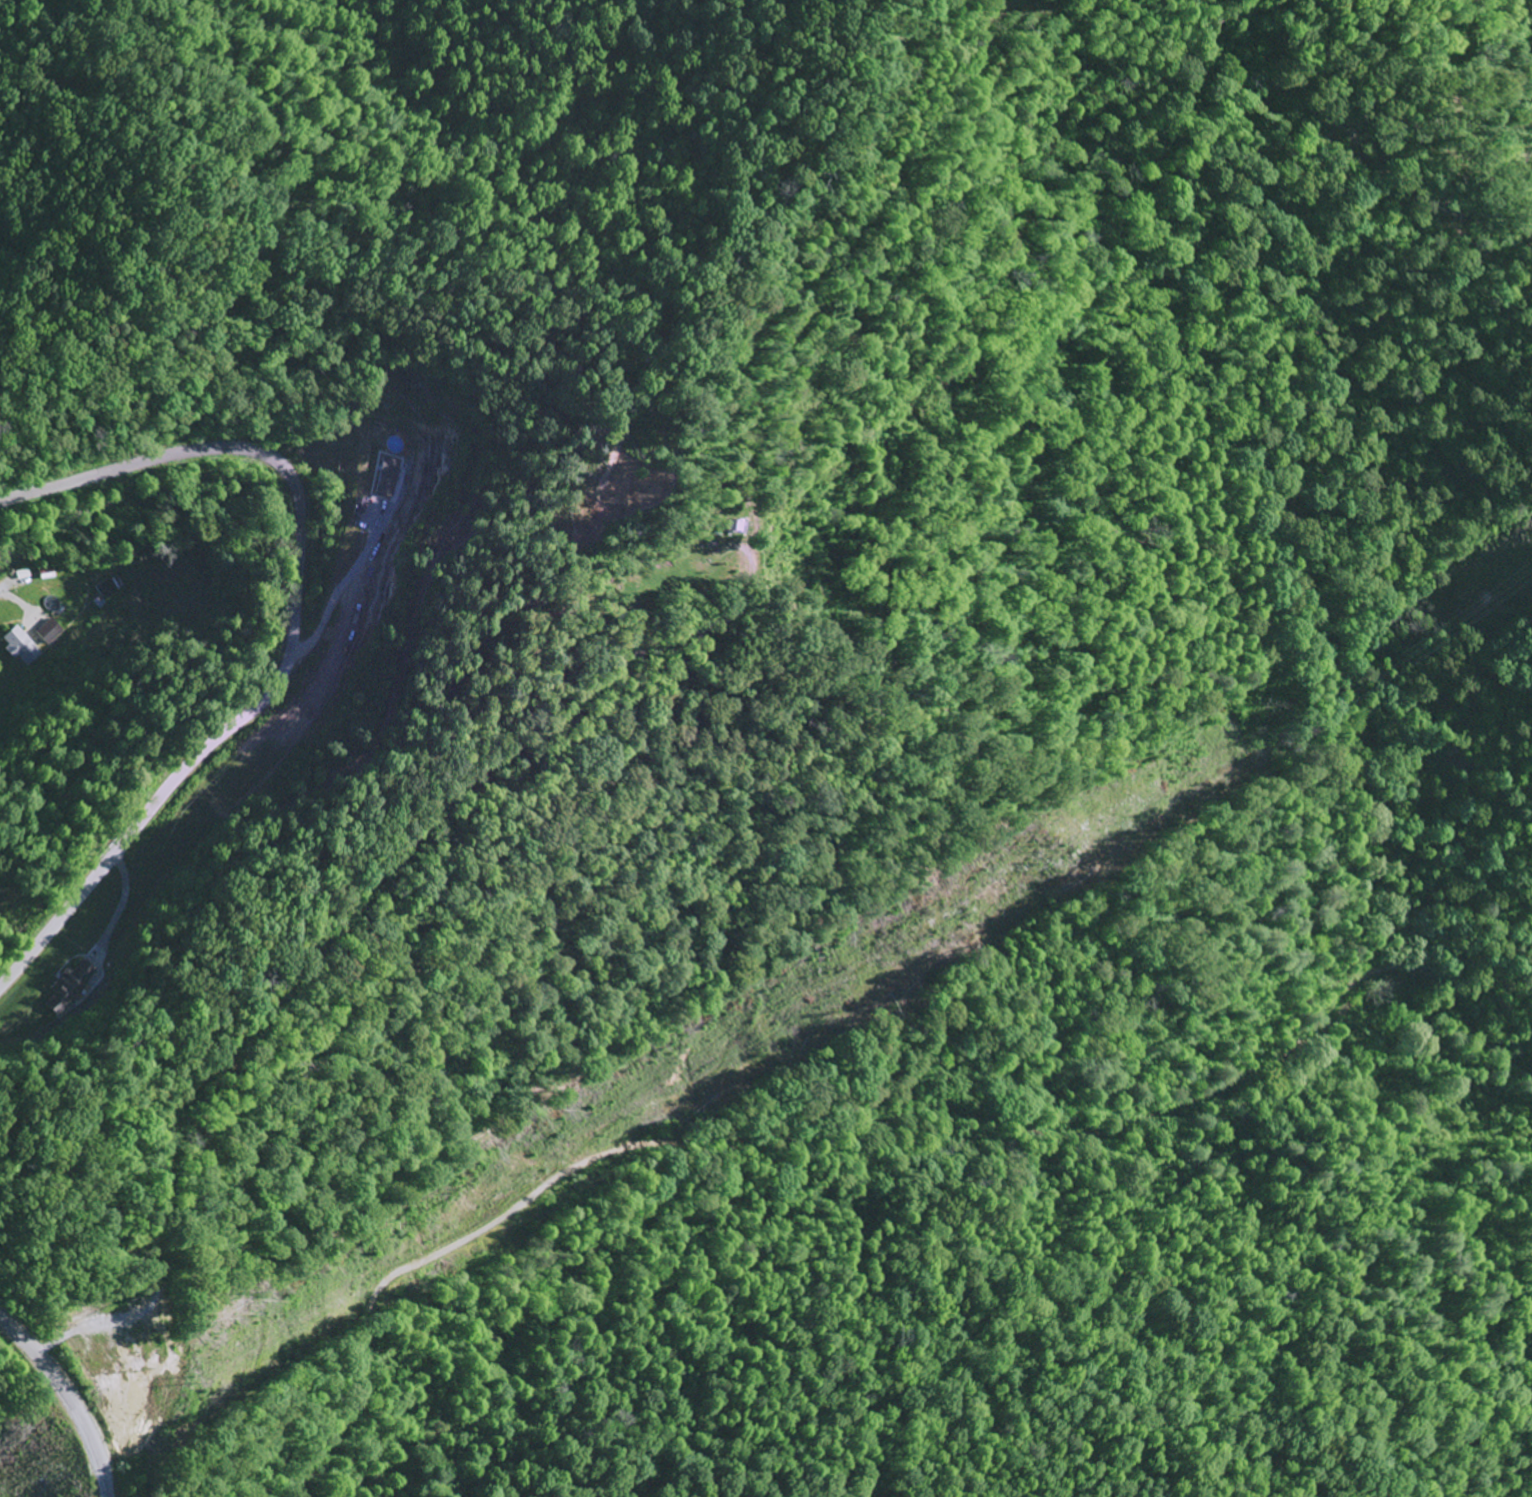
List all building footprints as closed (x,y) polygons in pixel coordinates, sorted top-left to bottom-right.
[(367,495),(390,500),(397,462),(374,457),(367,495)] [(0,638),(7,646),(5,649),(24,668),(40,652),(14,625),(0,638)]
